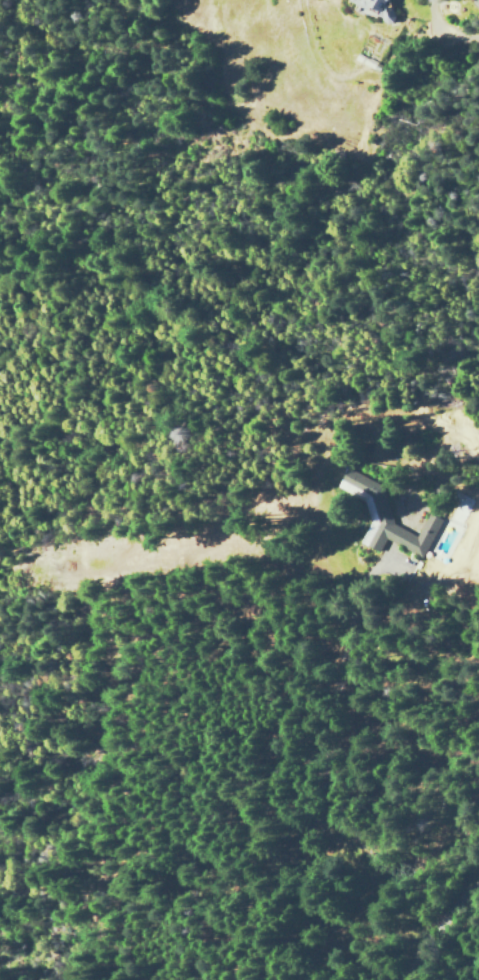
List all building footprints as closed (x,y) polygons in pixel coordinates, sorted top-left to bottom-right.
[(378,13),(376,17),(382,20),(391,0),(346,0),(378,13)] [(422,557),(439,518),(426,512),(416,535),(393,524),(385,494),(375,489),(373,480),(345,468),(336,487),(363,499),(369,521),(360,541),(361,545),(379,553),(385,540),(422,557)]
